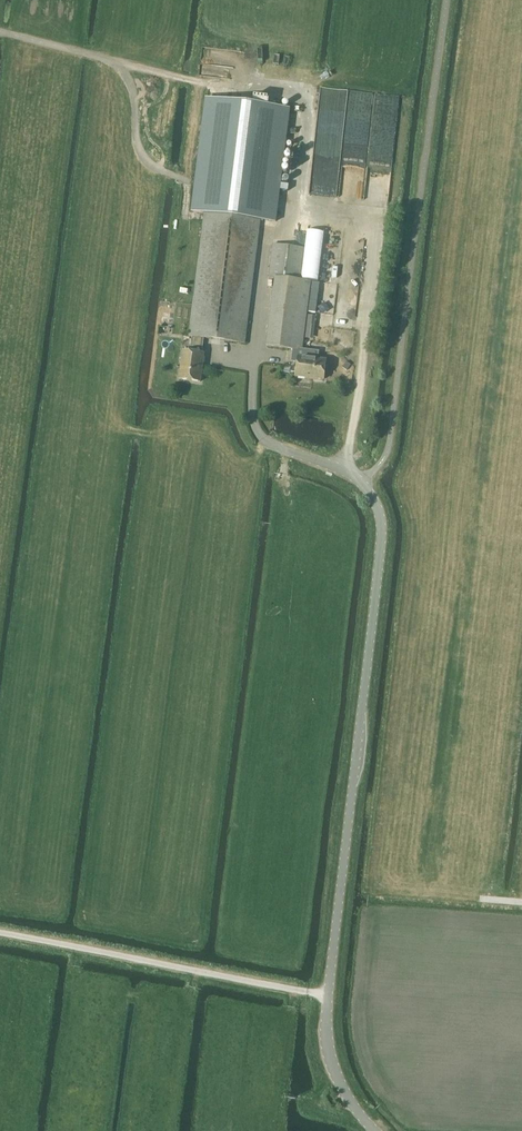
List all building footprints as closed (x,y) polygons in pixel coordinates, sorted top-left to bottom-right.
[(194,189),(191,212),(204,213),(260,220),(275,222),(278,194),(288,109),(268,107),(269,98),(253,96),(252,105),(207,99),(195,181),(194,189)] [(183,351),(179,379),(200,382),(204,354),(202,354),(204,338),(244,343),(260,220),(204,213),(189,336),(192,337),(190,352),(183,351)] [(275,278),(267,346),(293,349),(302,350),(311,282),(300,280),(304,249),(272,245),(268,277),(275,278)] [(312,282),(308,312),(315,313),(319,283),(312,282)] [(293,349),(291,361),(297,362),(295,376),(323,380),(326,360),(317,359),(318,352),(302,350),(293,349)] [(347,371),(351,365),(346,362),(342,368),(347,371)]
